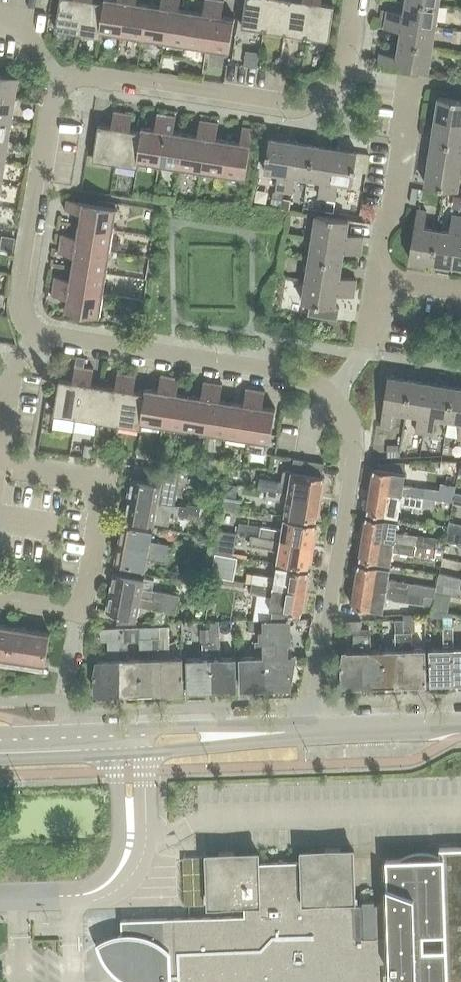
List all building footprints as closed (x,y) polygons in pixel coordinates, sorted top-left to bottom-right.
[(55,30),(78,33),(83,0),(60,0),(55,30)] [(78,33),(100,37),(101,32),(100,32),(105,2),(103,2),(94,0),(83,0),(78,33)] [(103,2),(105,2),(100,32),(101,32),(121,35),(127,0),(104,0),(103,2)] [(121,35),(143,39),(148,4),(136,2),(136,0),(127,0),(121,35)] [(148,4),(143,39),(164,42),(171,0),(161,0),(160,6),(148,4)] [(164,42),(185,45),(191,11),(179,9),(180,0),(171,0),(164,42)] [(185,45),(207,49),(214,0),(205,0),(204,4),(203,13),(191,11),(185,45)] [(207,49),(229,52),(235,18),(221,15),(223,7),(224,0),(214,0),(207,49)] [(268,0),(245,0),(241,26),(264,30),(268,0)] [(264,30),(285,33),(290,0),(268,0),(264,30)] [(302,0),(290,0),(285,33),(306,36),(312,0),(302,0)] [(306,36),(329,40),(334,5),(321,3),(322,0),(312,0),(306,36)] [(438,5),(406,0),(404,13),(387,10),(386,19),(435,27),(438,5)] [(435,27),(386,19),(385,28),(401,30),(399,43),(432,48),(435,27)] [(432,48),(399,43),(397,56),(381,53),(379,63),(428,70),(432,48)] [(247,52),(245,67),(257,69),(259,54),(247,52)] [(15,98),(18,76),(0,73),(0,96),(15,98)] [(0,96),(0,118),(11,120),(15,98),(0,96)] [(435,119),(460,123),(460,100),(438,97),(435,119)] [(115,163),(123,112),(114,111),(113,118),(111,126),(98,124),(93,159),(115,163)] [(132,114),(123,112),(115,163),(138,166),(139,162),(138,161),(142,131),(141,131),(130,129),(131,121),(132,114)] [(159,165),(167,114),(157,113),(156,120),(155,128),(142,126),(141,131),(142,131),(138,161),(139,162),(159,165)] [(176,116),(167,114),(159,165),(180,168),(186,133),(173,132),(175,123),(176,116)] [(0,118),(0,140),(8,141),(11,120),(0,118)] [(202,171),(209,121),(200,119),(199,126),(198,135),(186,133),(180,168),(202,171)] [(432,141),(460,145),(460,123),(435,119),(432,141)] [(219,122),(209,121),(202,171),(223,175),(228,140),(216,138),(218,129),(219,122)] [(245,178),(253,128),(243,126),(242,133),(240,142),(228,140),(223,175),(245,178)] [(284,191),(292,142),(269,139),(264,171),(278,173),(276,190),(284,191)] [(429,162),(460,167),(460,145),(432,141),(429,162)] [(292,142),(284,191),(293,192),(296,176),(308,178),(313,145),(292,142)] [(313,145),(308,178),(321,180),(318,196),(327,198),(335,149),(313,145)] [(335,149),(327,198),(336,199),(338,182),(352,184),(357,152),(335,149)] [(369,155),(357,153),(355,165),(367,167),(369,155)] [(457,189),(459,176),(460,176),(460,167),(429,162),(425,185),(457,190),(457,189)] [(415,204),(418,189),(412,188),(409,203),(415,204)] [(273,192),(271,204),(281,205),(283,194),(273,192)] [(454,196),(452,209),(460,210),(460,206),(460,197),(454,196)] [(66,199),(64,210),(72,211),(80,212),(78,224),(113,230),(117,207),(66,199)] [(284,199),(282,209),(289,210),(291,200),(284,199)] [(327,201),(325,211),(333,212),(335,202),(327,201)] [(432,262),(437,230),(424,228),(427,211),(417,210),(409,258),(432,262)] [(346,234),(348,220),(316,215),(313,237),(361,245),(363,236),(346,234)] [(437,230),(432,262),(453,265),(460,217),(452,215),(449,232),(437,230)] [(453,265),(460,267),(460,217),(453,265)] [(61,234),(59,243),(110,251),(113,230),(78,224),(77,236),(68,235),(61,234)] [(0,246),(0,249),(14,251),(16,237),(2,235),(0,246)] [(361,245),(313,237),(309,258),(341,263),(343,251),(360,253),(361,245)] [(110,251),(59,243),(58,253),(65,254),(74,255),(72,267),(107,273),(110,251)] [(341,263),(309,258),(306,280),(355,288),(356,279),(339,276),(341,263)] [(54,276),(53,286),(103,294),(107,273),(72,267),(70,279),(61,277),(54,276)] [(306,280),(302,302),(309,303),(308,315),(337,320),(339,308),(334,307),(337,293),(353,296),(355,288),(306,280)] [(103,294),(53,286),(51,295),(58,296),(67,298),(65,311),(100,316),(103,294)] [(76,357),(75,365),(84,367),(86,358),(76,357)] [(76,417),(84,367),(75,365),(74,372),(72,381),(59,379),(54,414),(76,417)] [(94,368),(84,367),(76,417),(97,421),(103,386),(91,384),(92,375),(94,368)] [(119,424),(127,373),(117,372),(116,379),(115,388),(103,386),(97,421),(119,424)] [(136,375),(127,373),(119,424),(141,428),(142,423),(141,423),(146,393),(144,392),(134,391),(135,382),(136,375)] [(162,426),(170,376),(161,374),(160,381),(158,390),(145,388),(144,392),(146,393),(141,423),(142,423),(162,426)] [(180,377),(170,376),(162,426),(184,429),(189,395),(177,393),(178,384),(180,377)] [(405,412),(410,380),(388,377),(380,425),(390,427),(392,410),(405,412)] [(410,380),(405,412),(418,414),(415,431),(424,432),(432,384),(410,380)] [(205,433),(213,382),(203,381),(202,388),(201,397),(189,395),(184,429),(205,433)] [(222,384),(213,382),(205,433),(226,436),(231,401),(220,399),(221,391),(222,384)] [(432,384),(424,432),(433,434),(435,417),(448,419),(453,387),(432,384)] [(453,387),(448,419),(460,421),(458,438),(460,438),(460,388),(453,387)] [(248,440),(255,389),(246,388),(245,395),(244,403),(231,401),(226,436),(248,440)] [(265,390),(255,389),(248,440),(270,443),(275,408),(262,406),(264,397),(265,390)] [(394,434),(393,443),(399,444),(401,435),(394,434)] [(398,445),(389,446),(389,457),(398,457),(398,445)] [(323,478),(324,476),(326,463),(294,458),(292,471),(287,471),(283,471),(282,481),(260,478),(259,487),(320,497),(321,493),(322,493),(325,478),(323,478)] [(378,463),(377,469),(383,470),(404,473),(406,462),(378,463)] [(134,465),(134,467),(132,478),(132,480),(130,482),(129,486),(130,488),(128,497),(174,506),(175,505),(182,471),(164,470),(144,466),(134,465)] [(371,485),(370,489),(424,498),(424,497),(425,488),(403,484),(405,473),(404,473),(383,470),(377,469),(373,468),(373,470),(372,470),(369,485),(371,485)] [(285,514),(307,517),(317,519),(317,517),(319,517),(321,502),(319,502),(320,497),(259,487),(258,488),(267,489),(266,499),(287,502),(285,514)] [(425,488),(424,497),(436,499),(440,499),(442,490),(439,490),(425,488)] [(367,511),(377,513),(398,515),(400,504),(422,507),(424,498),(370,489),(369,494),(368,494),(365,509),(367,509),(367,511)] [(455,491),(452,503),(460,505),(460,493),(455,491)] [(225,496),(224,507),(229,507),(239,509),(239,508),(241,499),(225,496)] [(169,525),(171,514),(198,519),(201,506),(187,504),(187,506),(182,505),(175,505),(174,506),(128,497),(127,506),(125,508),(124,512),(125,514),(125,517),(154,522),(169,525)] [(424,498),(422,507),(435,509),(436,499),(424,497),(424,498)] [(398,520),(376,517),(366,515),(366,517),(364,517),(362,532),(363,532),(363,537),(416,545),(418,535),(396,532),(398,520)] [(316,523),(306,521),(284,518),(282,530),(261,526),(259,536),(312,545),(313,540),(315,540),(317,525),(316,525),(316,523)] [(449,520),(447,531),(460,535),(460,523),(449,520)] [(238,532),(238,533),(251,535),(259,537),(259,536),(261,526),(239,522),(238,532)] [(150,541),(151,540),(153,530),(123,525),(123,527),(121,529),(120,533),(121,535),(120,544),(170,554),(171,545),(150,541)] [(215,552),(215,553),(233,556),(237,533),(219,530),(217,536),(215,552)] [(447,531),(445,540),(460,544),(460,535),(447,531)] [(309,566),(309,564),(311,564),(313,550),(312,549),(312,545),(259,536),(259,537),(251,535),(249,544),(257,545),(257,546),(279,549),(277,561),(309,566)] [(418,535),(416,545),(444,549),(445,548),(442,547),(443,538),(437,537),(436,538),(418,535)] [(359,558),(369,560),(391,563),(393,551),(415,554),(416,545),(363,537),(362,542),(360,541),(358,556),(360,556),(359,558)] [(170,554),(120,544),(118,553),(116,555),(115,559),(117,561),(116,564),(145,569),(147,559),(168,562),(170,554)] [(416,545),(415,554),(442,558),(443,558),(443,556),(444,549),(416,545)] [(215,554),(211,576),(220,578),(224,556),(215,554)] [(390,567),(368,564),(359,563),(358,565),(357,564),(354,579),(356,579),(355,584),(424,595),(434,596),(436,586),(388,579),(390,567)] [(308,570),(298,569),(277,565),(275,577),(253,574),(252,582),(252,583),(305,592),(306,587),(307,587),(309,573),(308,572),(308,570)] [(158,600),(177,604),(179,595),(160,592),(153,591),(155,579),(144,577),(125,574),(115,572),(114,575),(112,576),(112,581),(113,583),(111,592),(158,600)] [(439,572),(437,582),(460,588),(460,578),(439,572)] [(291,612),(300,613),(301,613),(302,611),(303,611),(306,597),(304,597),(305,592),(252,583),(252,582),(238,580),(236,590),(272,596),(270,608),(291,612)] [(437,582),(436,590),(460,597),(460,588),(437,582)] [(362,607),(383,610),(385,598),(423,604),(424,595),(355,584),(354,589),(353,589),(350,603),(352,603),(352,605),(362,607)] [(111,592),(110,601),(107,602),(107,607),(108,609),(108,612),(119,614),(117,624),(136,623),(139,605),(175,612),(177,604),(158,600),(111,592)] [(424,595),(423,604),(432,606),(433,606),(434,596),(424,595)] [(450,612),(443,612),(443,625),(453,625),(453,612),(450,612)] [(415,614),(403,614),(403,615),(403,617),(403,619),(404,631),(412,630),(415,630),(415,614)] [(403,617),(395,618),(395,631),(404,631),(403,619),(403,617)] [(290,641),(289,619),(279,620),(263,620),(265,687),(277,686),(279,688),(285,687),(287,686),(289,686),(294,655),(289,655),(288,641),(290,641)] [(220,657),(220,620),(209,620),(210,643),(211,643),(212,689),(223,688),(226,689),(231,689),(233,688),(237,688),(236,678),(236,657),(220,657)] [(240,656),(240,678),(241,688),(244,687),(246,689),(252,689),(254,687),(265,687),(263,620),(250,620),(250,631),(259,630),(259,641),(255,641),(255,656),(240,656)] [(361,628),(361,620),(346,621),(347,633),(362,633),(361,628)] [(4,659),(3,664),(12,666),(13,660),(46,666),(46,665),(48,665),(50,656),(47,656),(50,632),(0,624),(0,658),(4,659)] [(444,647),(429,648),(430,671),(430,681),(434,681),(434,684),(444,683),(444,681),(454,680),(453,647),(454,647),(453,625),(443,625),(444,647)] [(139,627),(140,638),(141,658),(140,658),(141,693),(153,693),(153,690),(162,690),(160,626),(139,627)] [(183,690),(183,680),(182,657),(169,657),(168,626),(160,626),(162,690),(171,690),(171,692),(181,692),(181,690),(183,690)] [(119,643),(118,628),(110,629),(101,629),(101,641),(108,640),(109,660),(98,660),(95,674),(94,677),(95,677),(95,692),(99,692),(99,695),(109,694),(109,692),(120,691),(119,643)] [(127,628),(118,628),(119,643),(120,691),(130,691),(130,694),(141,693),(140,658),(128,658),(127,628)] [(412,630),(404,631),(405,682),(413,682),(415,684),(421,684),(423,682),(427,681),(426,671),(425,648),(413,648),(412,630)] [(396,649),(384,649),(385,685),(395,685),(397,682),(405,682),(404,631),(395,631),(396,649)] [(364,633),(362,634),(363,684),(372,683),(374,685),(385,685),(384,649),(371,650),(370,633),(364,633)] [(341,656),(340,661),(342,663),(342,665),(341,665),(341,668),(342,668),(342,684),(346,684),(348,686),(354,686),(356,684),(363,684),(362,634),(354,634),(354,651),(344,651),(343,654),(341,656)] [(186,659),(187,679),(187,689),(191,689),(193,691),(198,690),(201,689),(212,689),(211,643),(210,643),(202,643),(202,658),(186,659)] [(439,848),(440,854),(436,853),(433,852),(429,851),(425,851),(420,851),(417,851),(414,851),(411,852),(408,853),(405,854),(403,856),(400,857),(386,858),(387,903),(375,903),(374,900),(355,901),(354,852),(341,852),(341,848),(325,848),(325,853),(300,854),(301,862),(259,864),(259,855),(235,855),(234,851),(219,852),(219,856),(206,856),(207,902),(220,901),(221,906),(236,905),(236,901),(245,901),(245,916),(121,919),(121,935),(119,935),(119,937),(122,936),(124,945),(122,946),(120,947),(118,949),(117,951),(117,953),(117,955),(117,957),(118,959),(111,965),(109,962),(108,963),(111,967),(115,971),(119,974),(123,977),(127,980),(132,981),(460,981),(460,848),(439,848)] [(207,902),(206,856),(193,857),(194,909),(207,909),(207,902)]
